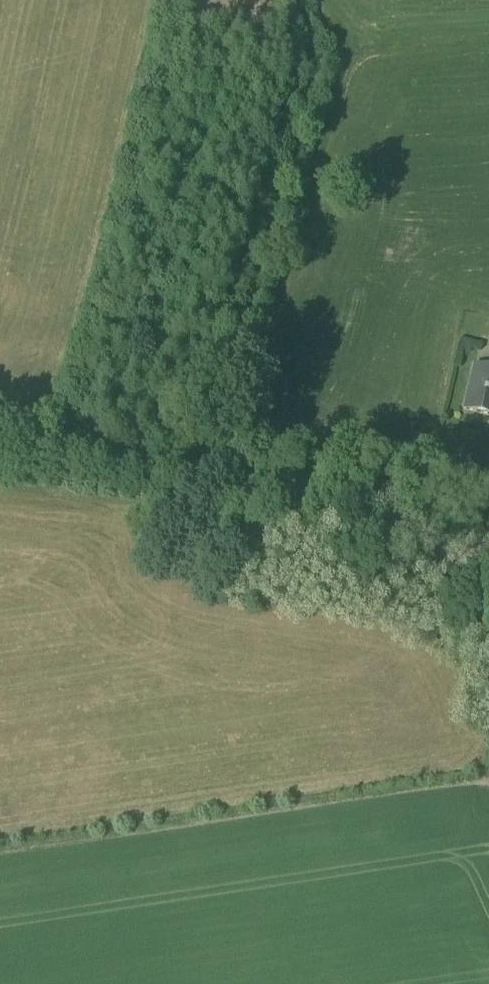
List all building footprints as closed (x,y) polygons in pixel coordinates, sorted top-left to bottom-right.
[(474,367),(464,410),(488,416),(488,370),(474,367)]
